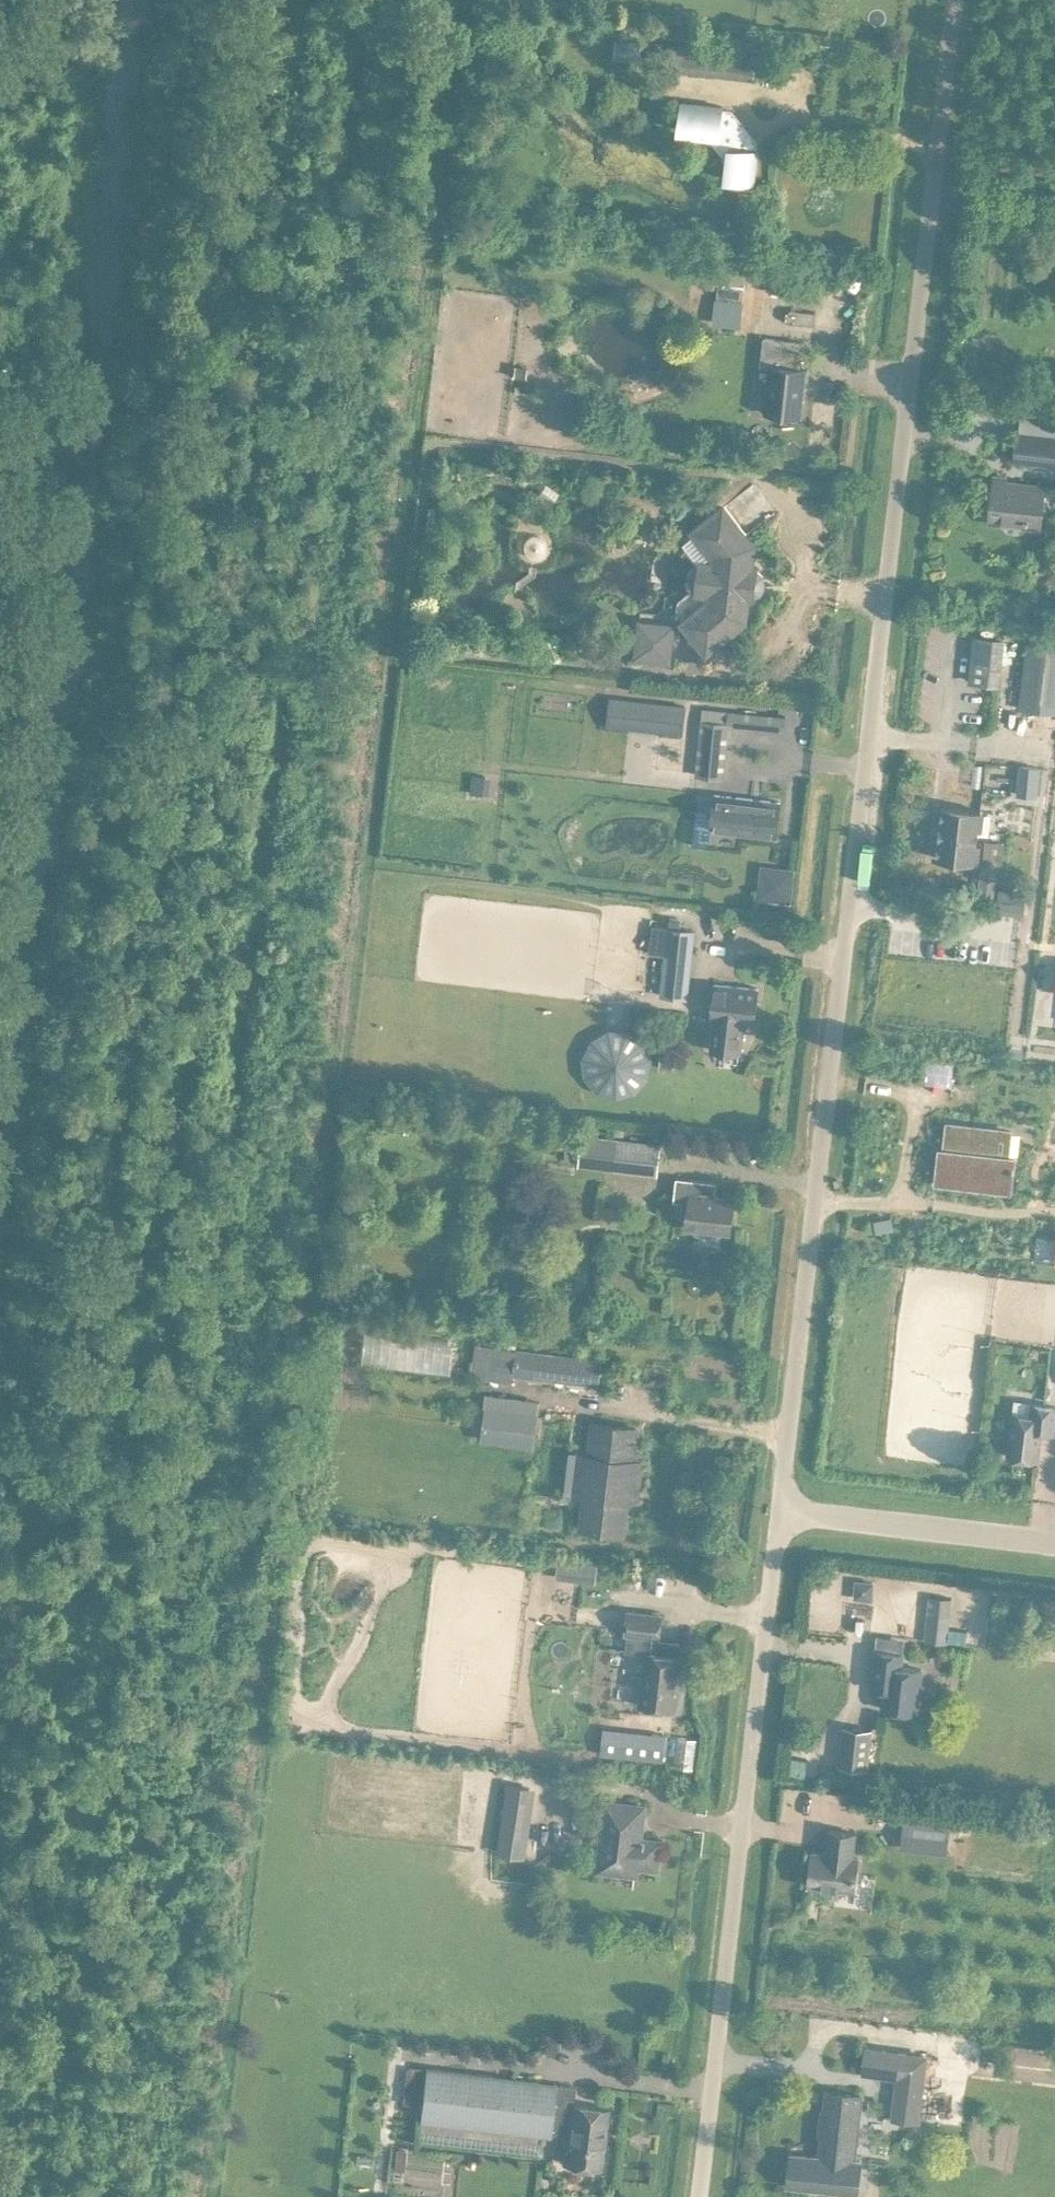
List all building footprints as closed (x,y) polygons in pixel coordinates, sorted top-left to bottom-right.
[(715,61),(712,85),(756,90),(758,66),(715,61)] [(689,141),(718,145),(717,151),(724,160),(731,161),(727,189),(756,192),(760,161),(756,161),(757,151),(734,123),(724,121),(724,117),(692,113),(689,141)] [(702,285),(700,298),(719,300),(717,324),(743,327),(748,284),(722,281),(721,288),(702,285)] [(793,302),(820,305),(821,292),(795,289),(793,302)] [(790,333),(816,336),(818,323),(791,320),(790,333)] [(970,347),(968,360),(981,362),(982,349),(970,347)] [(805,399),(809,400),(811,380),(801,378),(805,352),(766,348),(763,376),(772,377),(766,423),(803,427),(806,407),(804,407),(805,399)] [(1016,471),(1038,474),(1054,476),(1054,445),(1042,443),(1021,441),(1019,441),(1016,471)] [(1043,538),(1048,497),(1006,492),(1006,498),(995,497),(991,532),(1007,534),(1007,538),(1010,541),(1014,543),(1019,543),(1023,543),(1027,540),(1027,536),(1043,538)] [(550,495),(542,506),(554,515),(562,503),(550,495)] [(717,566),(716,574),(703,572),(702,575),(698,575),(693,578),(691,583),(690,588),(691,594),(695,598),(700,599),(699,601),(712,603),(711,611),(686,631),(709,660),(743,633),(746,607),(754,608),(755,605),(758,606),(763,603),(766,597),(767,592),(765,586),(761,582),(757,582),(758,579),(750,578),(752,563),(754,563),(755,555),(726,517),(697,540),(717,566)] [(641,668),(673,672),(677,637),(645,633),(641,668)] [(613,709),(612,722),(616,722),(615,731),(632,733),(631,742),(639,743),(662,746),(664,730),(685,733),(687,718),(613,709)] [(730,734),(730,736),(743,737),(786,742),(788,729),(744,724),(731,723),(730,734)] [(698,785),(720,787),(722,761),(728,762),(730,736),(730,734),(703,732),(698,785)] [(1021,805),(1038,807),(1041,778),(1023,776),(1021,805)] [(476,786),(474,804),(486,805),(488,787),(476,786)] [(713,840),(735,842),(778,847),(783,812),(717,805),(713,840)] [(945,817),(939,868),(977,872),(983,821),(945,817)] [(983,881),(981,903),(996,905),(999,883),(983,881)] [(657,937),(654,965),(667,966),(663,1005),(690,1008),(697,942),(670,939),(657,937)] [(717,994),(713,1029),(716,1030),(713,1060),(743,1063),(746,1033),(757,1034),(760,999),(717,994)] [(594,1050),(585,1067),(587,1087),(599,1102),(617,1109),(636,1104),(650,1090),(654,1071),(647,1053),(631,1041),(611,1040),(594,1050)] [(663,1066),(662,1079),(676,1080),(677,1066),(663,1066)] [(1001,1165),(1004,1140),(950,1134),(947,1159),(945,1159),(944,1168),(941,1168),(938,1194),(986,1200),(987,1191),(1013,1194),(1016,1167),(1001,1165)] [(663,1155),(619,1150),(585,1146),(581,1172),(660,1181),(663,1155)] [(689,1237),(732,1243),(736,1209),(718,1207),(715,1203),(717,1192),(679,1188),(676,1211),(684,1212),(683,1221),(686,1224),(690,1225),(689,1237)] [(892,1229),(878,1232),(880,1242),(894,1240),(892,1229)] [(1038,1270),(1054,1272),(1054,1250),(1040,1248),(1038,1270)] [(484,1356),(481,1382),(517,1386),(517,1384),(520,1360),(484,1356)] [(517,1384),(601,1394),(604,1370),(520,1360),(517,1384)] [(1054,1444),(1054,1417),(1034,1415),(1033,1425),(1015,1423),(1010,1467),(1040,1470),(1044,1442),(1054,1444)] [(490,1420),(487,1450),(535,1456),(538,1425),(490,1420)] [(584,1538),(626,1543),(638,1439),(595,1434),(584,1538)] [(599,1591),(600,1576),(587,1575),(585,1590),(599,1591)] [(932,1607),(927,1651),(949,1653),(952,1627),(949,1626),(951,1609),(932,1607)] [(683,1667),(659,1664),(661,1648),(662,1648),(664,1626),(630,1622),(627,1644),(630,1644),(628,1662),(648,1664),(642,1716),(677,1720),(683,1667)] [(924,1680),(904,1677),(905,1664),(878,1661),(873,1699),(887,1701),(884,1719),(919,1723),(924,1680)] [(848,1738),(844,1777),(870,1780),(874,1740),(848,1738)] [(651,1744),(648,1770),(665,1772),(668,1746),(651,1744)] [(500,1862),(528,1866),(532,1840),(526,1839),(532,1799),(510,1796),(500,1862)] [(662,1853),(642,1850),(642,1849),(640,1849),(641,1840),(643,1840),(646,1818),(608,1813),(601,1880),(638,1885),(639,1876),(659,1879),(662,1853)] [(905,1854),(949,1859),(952,1833),(908,1827),(905,1854)] [(811,1896),(857,1901),(861,1868),(855,1868),(858,1844),(832,1841),(830,1858),(831,1859),(831,1865),(815,1863),(811,1896)] [(900,2089),(898,2102),(908,2103),(905,2130),(920,2132),(929,2066),(869,2058),(865,2084),(900,2089)] [(425,2131),(423,2149),(542,2163),(544,2145),(555,2146),(555,2145),(561,2095),(561,2094),(431,2079),(425,2131)] [(561,2095),(555,2145),(572,2147),(569,2174),(578,2175),(581,2180),(593,2181),(597,2178),(606,2179),(613,2120),(577,2116),(579,2098),(561,2095)] [(791,2196),(797,2196),(834,2196),(838,2169),(855,2171),(863,2106),(830,2102),(823,2167),(795,2164),(791,2196)] [(400,2166),(400,2178),(409,2178),(410,2167),(400,2166)]
